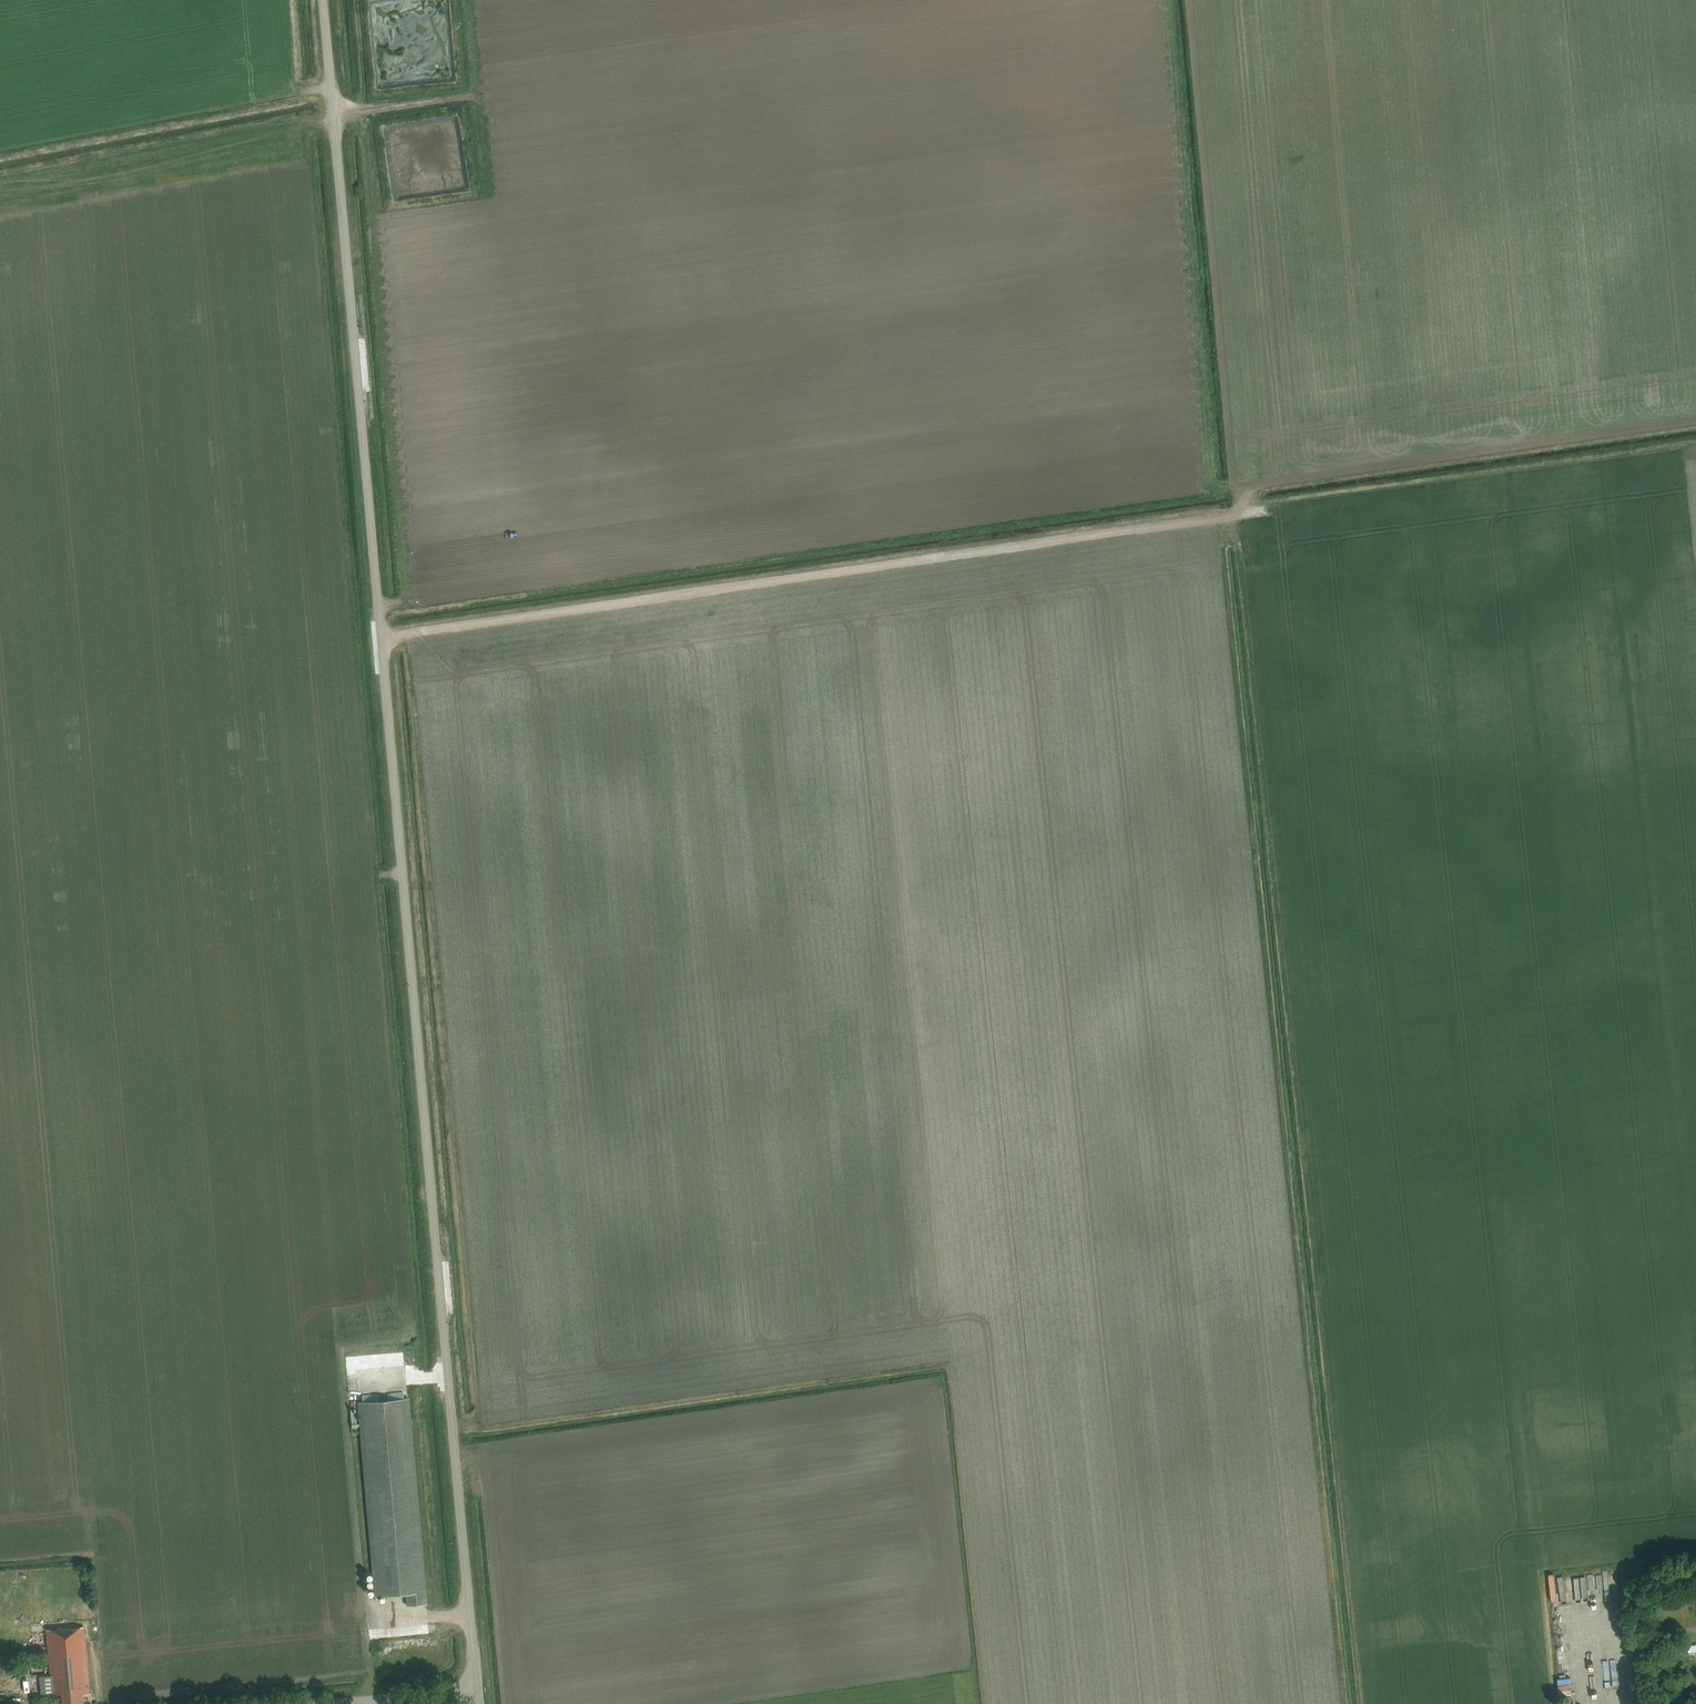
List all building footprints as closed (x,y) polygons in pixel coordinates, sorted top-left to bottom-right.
[(409,1400),(359,1404),(375,1596),(375,1597),(406,1594),(407,1606),(426,1605),(425,1592),(409,1400)] [(356,1409),(350,1409),(352,1429),(357,1428),(357,1426),(359,1426),(359,1424),(357,1424),(356,1409)] [(1599,1598),(1607,1598),(1605,1569),(1597,1570),(1599,1598)] [(90,1692),(85,1627),(47,1630),(51,1676),(53,1676),(55,1694),(62,1693),(63,1703),(84,1703),(83,1692),(90,1692)] [(1560,1654),(1561,1676),(1573,1675),(1572,1654),(1560,1654)]
